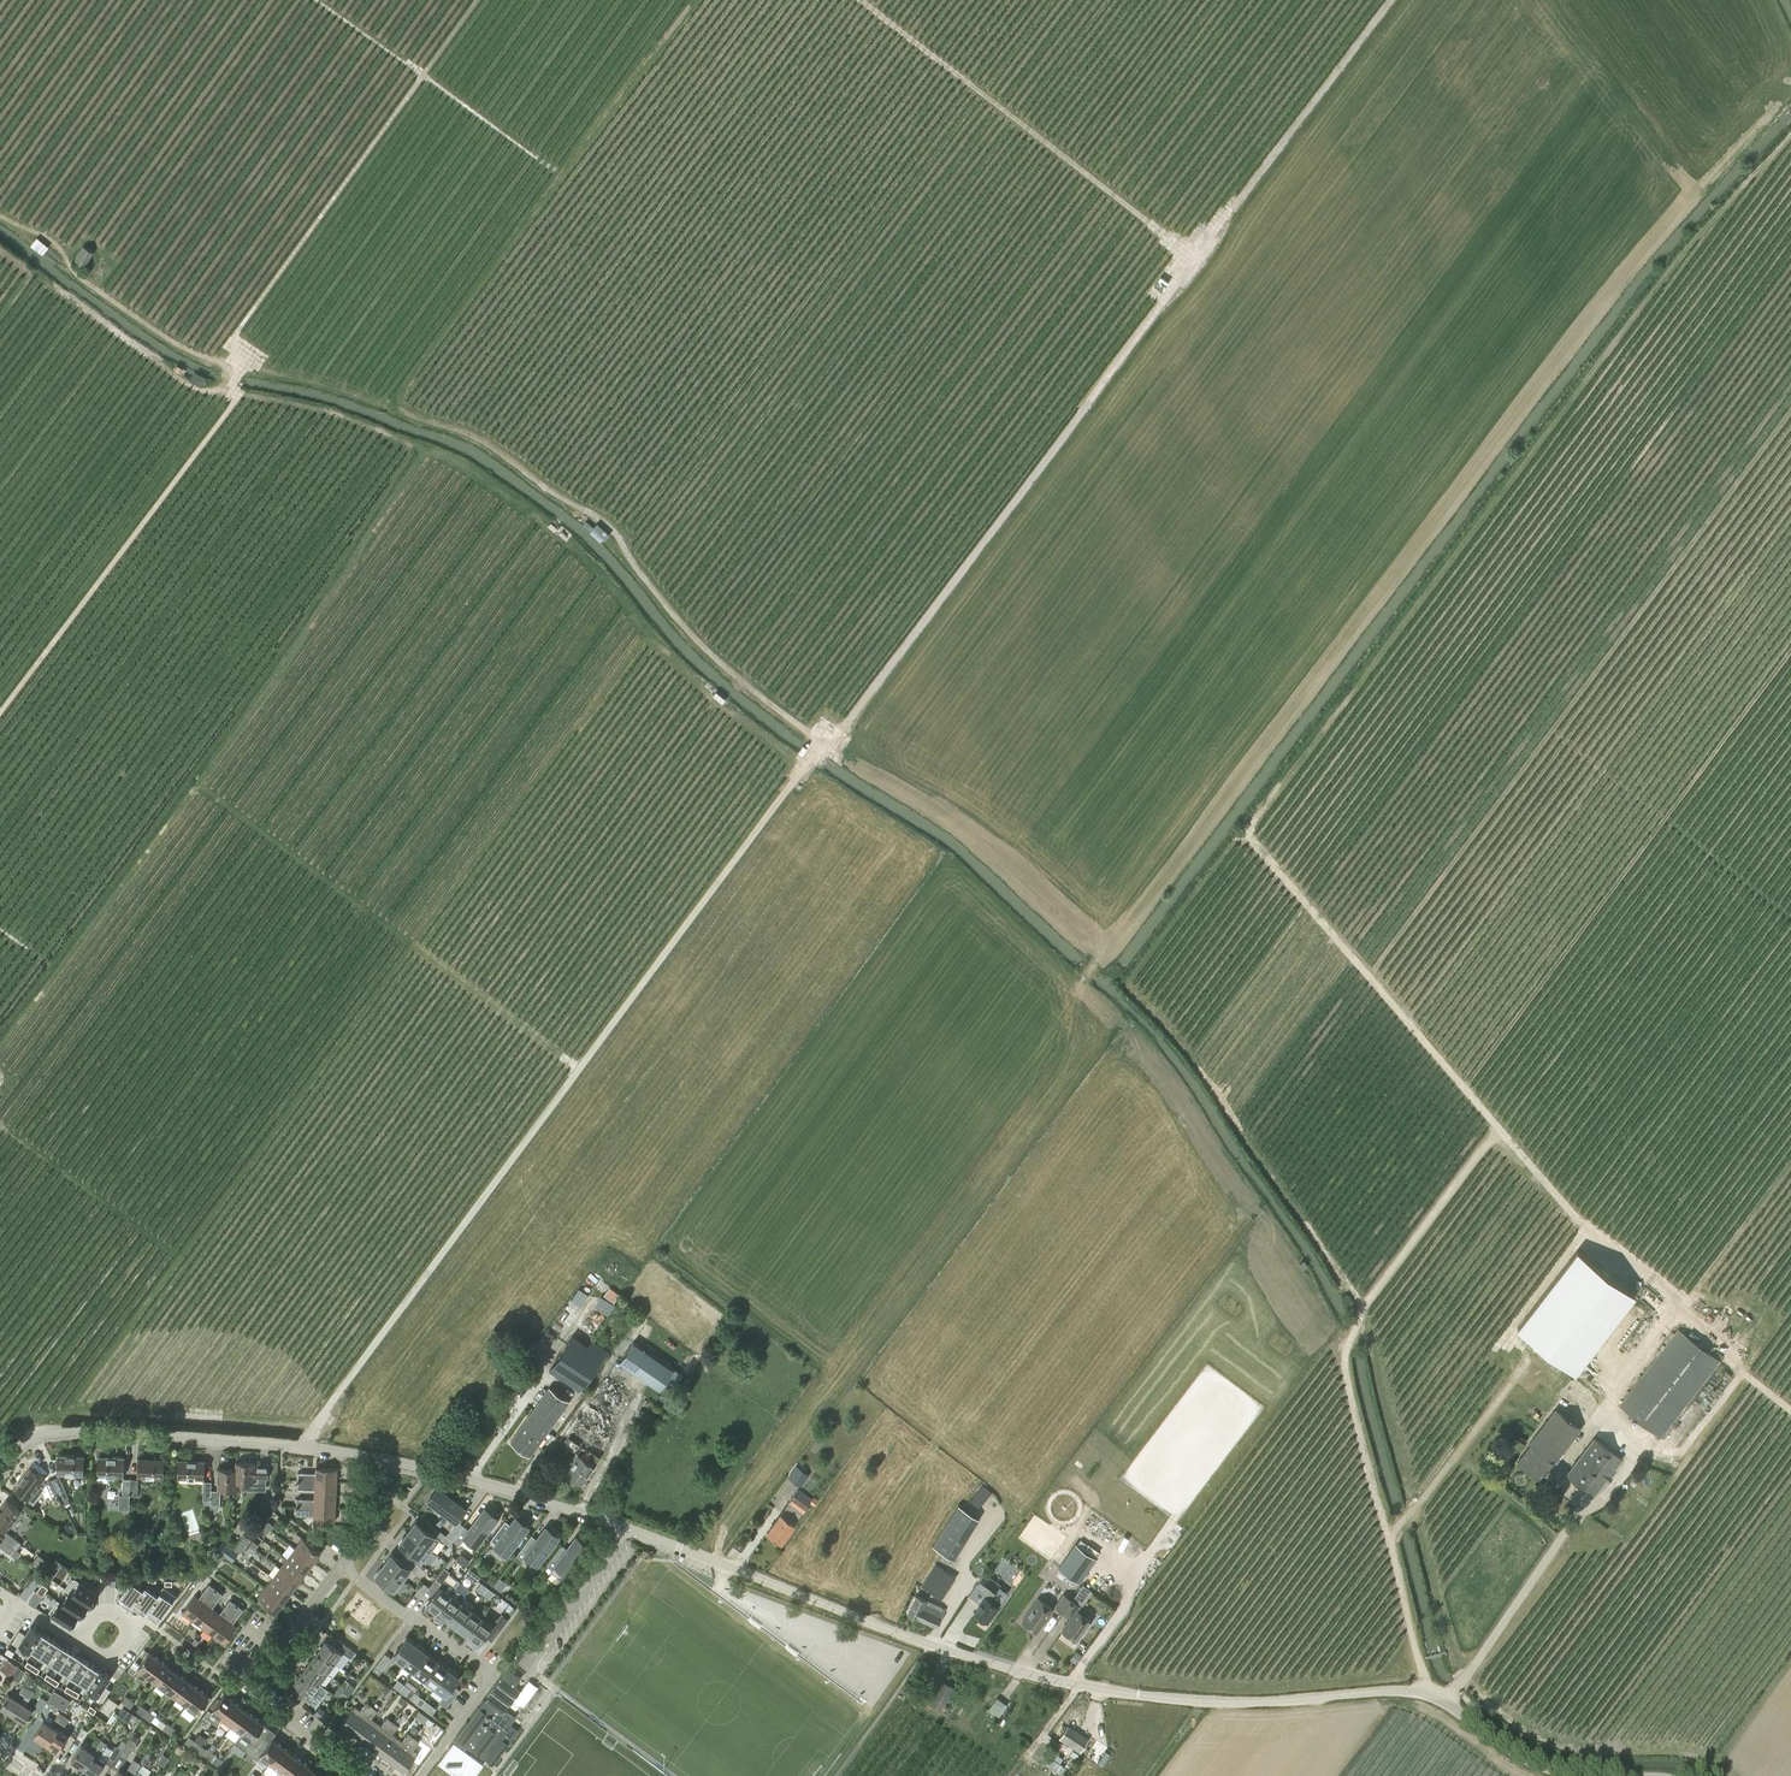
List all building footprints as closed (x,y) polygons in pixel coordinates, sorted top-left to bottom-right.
[(83,245),(74,260),(86,266),(94,251),(83,245)] [(186,370),(177,365),(174,370),(184,375),(186,370)] [(592,529),(605,540),(610,534),(597,523),(592,529)] [(1577,1250),(1518,1327),(1575,1372),(1635,1295),(1577,1250)] [(1304,1260),(1299,1264),(1303,1270),(1308,1267),(1308,1266),(1304,1260)] [(608,1286),(602,1294),(612,1302),(618,1293),(608,1286)] [(572,1299),(582,1306),(590,1294),(580,1287),(572,1299)] [(1348,1295),(1344,1297),(1348,1305),(1353,1303),(1348,1295)] [(601,1296),(594,1307),(609,1315),(615,1305),(601,1296)] [(1660,1436),(1719,1360),(1679,1329),(1620,1405),(1660,1436)] [(580,1390),(606,1350),(591,1340),(588,1345),(573,1335),(550,1370),(580,1390)] [(619,1362),(660,1390),(662,1386),(671,1392),(683,1375),(633,1341),(619,1362)] [(600,1458),(592,1452),(613,1423),(610,1421),(627,1396),(607,1382),(563,1443),(577,1454),(572,1462),(574,1463),(567,1473),(581,1483),(594,1466),(600,1458)] [(531,1455),(569,1401),(550,1388),(512,1441),(531,1455)] [(1554,1461),(1579,1427),(1555,1409),(1529,1443),(1530,1443),(1517,1461),(1539,1478),(1552,1460),(1554,1461)] [(1594,1493),(1621,1459),(1594,1438),(1567,1472),(1594,1493)] [(83,1474),(84,1457),(57,1456),(57,1473),(83,1474)] [(98,1458),(97,1474),(124,1475),(124,1458),(98,1458)] [(163,1477),(164,1460),(138,1459),(138,1476),(163,1477)] [(204,1478),(204,1461),(179,1460),(178,1477),(204,1478)] [(236,1462),(235,1470),(236,1470),(235,1489),(243,1489),(243,1482),(253,1483),(253,1477),(268,1478),(268,1464),(254,1464),(254,1463),(236,1462)] [(800,1487),(809,1474),(795,1464),(786,1477),(800,1487)] [(29,1498),(44,1478),(30,1468),(15,1489),(29,1499),(29,1498)] [(235,1470),(219,1469),(218,1488),(235,1489),(236,1470),(235,1470)] [(297,1473),(297,1481),(336,1483),(336,1470),(316,1469),(315,1474),(297,1473)] [(70,1502),(65,1491),(59,1476),(52,1479),(59,1494),(58,1494),(61,1501),(62,1500),(64,1505),(70,1502)] [(130,1494),(130,1478),(123,1478),(122,1494),(130,1494)] [(130,1478),(130,1494),(138,1495),(138,1478),(130,1478)] [(59,1494),(52,1479),(45,1482),(51,1497),(58,1494),(59,1494)] [(210,1490),(211,1490),(211,1482),(203,1481),(203,1500),(210,1501),(210,1490)] [(336,1483),(297,1481),(297,1490),(315,1491),(314,1495),(335,1496),(336,1483)] [(983,1485),(970,1500),(979,1508),(992,1492),(983,1485)] [(430,1497),(428,1501),(432,1504),(447,1515),(446,1515),(453,1521),(448,1528),(450,1530),(446,1535),(452,1540),(464,1525),(458,1521),(466,1510),(436,1489),(430,1497)] [(815,1505),(818,1500),(814,1497),(812,1499),(798,1489),(768,1532),(782,1542),(810,1502),(815,1505)] [(210,1501),(210,1504),(210,1513),(216,1514),(219,1509),(219,1504),(220,1504),(220,1491),(211,1490),(210,1490),(210,1501)] [(130,1495),(119,1494),(119,1509),(129,1509),(130,1495)] [(296,1499),(296,1508),(334,1510),(335,1496),(314,1495),(314,1500),(296,1499)] [(0,1509),(0,1528),(4,1532),(20,1511),(6,1501),(0,1509)] [(334,1510),(296,1508),(296,1516),(313,1516),(313,1522),(334,1523),(334,1510)] [(464,1525),(452,1540),(459,1545),(464,1538),(476,1546),(476,1545),(477,1546),(484,1537),(483,1537),(494,1522),(497,1517),(494,1515),(486,1508),(470,1530),(464,1525)] [(517,1518),(511,1525),(507,1530),(501,1525),(490,1540),(496,1544),(495,1546),(507,1555),(507,1554),(508,1555),(514,1546),(525,1531),(528,1526),(525,1524),(517,1518)] [(263,1526),(270,1530),(274,1525),(267,1520),(263,1526)] [(415,1521),(407,1532),(427,1547),(435,1536),(440,1540),(444,1534),(432,1525),(428,1531),(415,1521)] [(965,1537),(945,1524),(932,1545),(953,1557),(965,1537)] [(270,1530),(263,1526),(261,1529),(267,1534),(270,1530)] [(531,1535),(520,1550),(516,1555),(517,1556),(514,1559),(519,1563),(522,1559),(522,1560),(525,1556),(537,1565),(537,1564),(538,1565),(545,1556),(544,1555),(555,1541),(558,1536),(555,1534),(547,1527),(537,1540),(531,1535)] [(245,1532),(234,1546),(242,1552),(253,1538),(245,1532)] [(427,1547),(407,1532),(399,1543),(412,1552),(408,1558),(420,1567),(424,1561),(419,1557),(427,1547)] [(7,1533),(3,1539),(22,1553),(27,1557),(32,1550),(21,1542),(7,1533)] [(562,1545),(551,1560),(546,1565),(552,1570),(551,1572),(563,1581),(567,1574),(568,1575),(575,1566),(574,1565),(585,1551),(588,1546),(585,1544),(577,1537),(568,1550),(562,1545)] [(1082,1537),(1078,1542),(1097,1555),(1100,1551),(1082,1537)] [(3,1539),(0,1543),(0,1547),(17,1559),(22,1553),(3,1539)] [(302,1539),(294,1549),(312,1562),(319,1552),(302,1539)] [(249,1545),(255,1550),(259,1545),(253,1540),(249,1545)] [(1095,1558),(1076,1544),(1059,1568),(1079,1582),(1095,1558)] [(255,1550),(249,1545),(242,1555),(248,1559),(255,1550)] [(312,1562),(294,1549),(287,1559),(305,1572),(312,1562)] [(224,1557),(217,1552),(208,1563),(215,1569),(224,1557)] [(420,1567),(408,1558),(404,1563),(391,1554),(383,1565),(402,1579),(410,1569),(415,1573),(420,1567)] [(33,1564),(46,1573),(52,1566),(38,1556),(33,1564)] [(305,1572),(287,1559),(280,1569),(298,1582),(305,1572)] [(940,1597),(949,1584),(939,1577),(945,1569),(936,1563),(921,1584),(931,1591),(940,1597)] [(402,1579),(383,1565),(375,1576),(394,1590),(402,1579)] [(441,1584),(450,1572),(444,1568),(435,1579),(441,1584)] [(298,1582),(280,1569),(273,1578),(290,1591),(298,1582)] [(471,1580),(475,1574),(469,1569),(464,1575),(471,1580)] [(441,1584),(426,1604),(437,1612),(450,1594),(456,1587),(460,1582),(449,1573),(441,1584)] [(983,1573),(976,1584),(969,1594),(982,1603),(975,1612),(987,1621),(998,1605),(997,1605),(1006,1592),(998,1586),(999,1585),(983,1573)] [(492,1574),(487,1581),(493,1585),(498,1579),(492,1574)] [(67,1589),(67,1590),(69,1591),(89,1603),(88,1604),(91,1605),(99,1593),(75,1577),(67,1589)] [(273,1578),(266,1588),(283,1601),(290,1591),(273,1578)] [(500,1578),(494,1585),(502,1591),(507,1583),(500,1578)] [(131,1579),(116,1600),(129,1610),(132,1607),(131,1606),(144,1588),(143,1588),(131,1579)] [(42,1583),(39,1587),(45,1592),(48,1588),(42,1583)] [(421,1599),(429,1587),(423,1583),(414,1594),(421,1599)] [(483,1594),(488,1587),(481,1583),(477,1589),(483,1594)] [(193,1620),(216,1589),(209,1584),(198,1599),(194,1596),(182,1612),(193,1620)] [(144,1588),(131,1606),(132,1607),(144,1615),(146,1612),(158,1594),(146,1585),(143,1588),(144,1588)] [(162,1589),(174,1598),(177,1594),(165,1585),(162,1589)] [(39,1587),(37,1591),(42,1596),(45,1592),(39,1587)] [(437,1612),(436,1614),(446,1619),(447,1620),(460,1602),(466,1595),(456,1587),(450,1594),(437,1612)] [(488,1587),(483,1594),(489,1598),(494,1592),(488,1587)] [(31,1592),(26,1588),(20,1596),(26,1600),(31,1592)] [(257,1599),(258,1600),(257,1602),(263,1607),(264,1604),(275,1612),(283,1601),(266,1588),(257,1599)] [(222,1594),(216,1589),(193,1620),(203,1628),(216,1611),(212,1609),(222,1594)] [(158,1594),(146,1612),(159,1621),(174,1600),(160,1590),(158,1594)] [(62,1602),(79,1613),(78,1614),(81,1615),(88,1604),(89,1603),(69,1591),(62,1602)] [(936,1625),(945,1607),(916,1594),(908,1612),(917,1616),(936,1625)] [(1079,1606),(1063,1594),(1055,1606),(1071,1617),(1062,1630),(1077,1641),(1091,1620),(1076,1609),(1079,1606)] [(1022,1621),(1037,1632),(1053,1609),(1038,1598),(1022,1621)] [(57,1599),(49,1611),(71,1625),(78,1614),(79,1613),(62,1602),(57,1599)] [(219,1614),(216,1611),(203,1628),(214,1635),(237,1605),(230,1600),(219,1614)] [(471,1610),(460,1602),(447,1620),(446,1621),(456,1626),(458,1628),(471,1610)] [(237,1605),(214,1635),(224,1643),(236,1627),(232,1624),(243,1610),(237,1605)] [(471,1610),(458,1628),(456,1629),(467,1634),(466,1634),(468,1635),(481,1618),(471,1610)] [(481,1618),(468,1635),(467,1637),(477,1642),(479,1643),(481,1644),(484,1636),(492,1626),(481,1618)] [(20,1630),(12,1642),(29,1652),(31,1649),(42,1632),(39,1629),(32,1625),(26,1634),(20,1630)] [(42,1632),(31,1649),(40,1655),(52,1638),(42,1632)] [(52,1638),(40,1655),(43,1657),(50,1661),(61,1644),(52,1638)] [(404,1664),(417,1646),(406,1638),(393,1656),(404,1664)] [(341,1668),(349,1657),(351,1658),(355,1652),(338,1639),(333,1645),(326,1639),(318,1650),(336,1663),(341,1668)] [(61,1644),(50,1661),(59,1667),(60,1668),(71,1650),(61,1644)] [(418,1644),(417,1646),(404,1664),(414,1671),(427,1654),(426,1653),(418,1644)] [(7,1649),(5,1653),(11,1657),(14,1653),(7,1649)] [(59,1667),(57,1670),(58,1670),(68,1676),(81,1657),(71,1650),(60,1668),(59,1667)] [(150,1652),(149,1653),(144,1650),(132,1666),(147,1677),(160,1660),(150,1652)] [(318,1650),(311,1660),(328,1673),(336,1663),(318,1650)] [(429,1652),(427,1654),(414,1671),(424,1679),(438,1662),(436,1660),(436,1661),(429,1652)] [(385,1654),(376,1665),(373,1670),(379,1674),(391,1658),(385,1654)] [(6,1657),(0,1667),(0,1669),(11,1676),(18,1665),(6,1657)] [(81,1657),(68,1676),(78,1683),(79,1680),(90,1663),(81,1657)] [(169,1667),(160,1660),(147,1677),(157,1684),(169,1667)] [(311,1660),(303,1670),(321,1684),(328,1673),(311,1660)] [(439,1660),(438,1662),(424,1679),(435,1687),(448,1669),(447,1668),(446,1668),(439,1660)] [(27,1662),(25,1666),(31,1670),(34,1665),(27,1662)] [(90,1663),(79,1680),(88,1686),(89,1687),(100,1669),(90,1663)] [(34,1665),(31,1670),(37,1674),(40,1669),(34,1665)] [(25,1670),(18,1666),(11,1677),(18,1682),(25,1670)] [(179,1674),(169,1667),(157,1684),(166,1692),(179,1674)] [(448,1669),(435,1687),(445,1695),(439,1702),(446,1708),(460,1690),(453,1685),(454,1685),(460,1680),(458,1678),(459,1677),(457,1676),(449,1668),(448,1669)] [(88,1686),(86,1689),(87,1690),(103,1700),(110,1689),(104,1685),(110,1676),(100,1669),(89,1687),(88,1686)] [(294,1682),(295,1682),(291,1688),(297,1693),(315,1707),(320,1700),(318,1699),(326,1688),(320,1684),(321,1684),(303,1670),(299,1676),(297,1674),(293,1680),(295,1681),(294,1682)] [(457,1738),(453,1743),(463,1751),(464,1750),(467,1746),(479,1755),(492,1764),(493,1765),(499,1757),(504,1750),(512,1739),(518,1730),(506,1721),(509,1717),(504,1713),(520,1691),(515,1687),(520,1679),(507,1670),(492,1691),(457,1738)] [(47,1673),(44,1677),(51,1682),(54,1677),(47,1673)] [(179,1674),(166,1692),(176,1699),(189,1681),(179,1674)] [(23,1684),(29,1687),(35,1678),(28,1675),(23,1684)] [(42,1680),(37,1677),(29,1689),(25,1695),(30,1699),(42,1680)] [(54,1677),(51,1682),(57,1685),(59,1681),(54,1677)] [(928,1699),(944,1710),(958,1688),(943,1678),(928,1699)] [(400,1691),(404,1684),(398,1680),(393,1686),(400,1691)] [(189,1681),(176,1699),(186,1706),(199,1689),(189,1681)] [(346,1686),(352,1691),(355,1687),(349,1683),(346,1686)] [(404,1684),(400,1691),(406,1695),(411,1689),(404,1684)] [(29,1689),(24,1685),(20,1692),(25,1695),(29,1689)] [(346,1686),(343,1691),(338,1697),(344,1702),(352,1691),(346,1686)] [(209,1696),(199,1689),(186,1706),(196,1714),(209,1696)] [(411,1689),(406,1695),(410,1698),(415,1692),(411,1689)] [(48,1700),(64,1710),(70,1700),(54,1690),(48,1700)] [(416,1703),(421,1697),(415,1692),(410,1698),(416,1703)] [(13,1715),(21,1702),(8,1694),(0,1707),(13,1715)] [(224,1694),(212,1712),(209,1709),(204,1716),(217,1725),(222,1719),(235,1702),(224,1694)] [(126,1705),(131,1699),(126,1695),(122,1701),(126,1705)] [(41,1696),(35,1704),(43,1708),(48,1700),(41,1696)] [(1002,1715),(1008,1702),(996,1696),(990,1709),(1002,1715)] [(421,1697),(416,1703),(420,1706),(425,1700),(421,1697)] [(402,1698),(399,1702),(404,1706),(407,1701),(402,1698)] [(131,1699),(126,1705),(130,1708),(135,1702),(131,1699)] [(432,1715),(436,1709),(425,1700),(420,1706),(432,1715)] [(352,1733),(372,1706),(366,1701),(360,1710),(355,1706),(341,1725),(352,1733)] [(33,1710),(21,1702),(13,1715),(25,1723),(33,1710)] [(235,1702),(222,1719),(232,1727),(245,1709),(235,1702)] [(94,1713),(97,1709),(91,1705),(88,1709),(94,1713)] [(146,1718),(151,1712),(141,1705),(136,1711),(146,1718)] [(123,1706),(118,1714),(127,1721),(132,1713),(123,1706)] [(378,1710),(372,1706),(352,1733),(362,1741),(376,1722),(372,1718),(378,1710)] [(245,1709),(232,1727),(241,1734),(254,1716),(245,1709)] [(419,1710),(415,1716),(425,1723),(429,1718),(419,1710)] [(64,1715),(59,1712),(55,1719),(60,1722),(64,1715)] [(151,1712),(146,1718),(151,1721),(151,1720),(157,1724),(161,1719),(151,1712)] [(328,1713),(322,1721),(327,1725),(333,1717),(328,1713)] [(64,1715),(60,1722),(65,1725),(70,1718),(64,1715)] [(235,1743),(234,1743),(244,1750),(251,1756),(264,1738),(258,1733),(265,1724),(254,1716),(241,1734),(235,1743)] [(396,1719),(394,1721),(399,1725),(401,1722),(403,1719),(398,1716),(396,1719)] [(381,1725),(376,1722),(362,1741),(373,1749),(393,1721),(387,1717),(381,1725)] [(429,1718),(426,1723),(432,1727),(435,1722),(429,1718)] [(46,1744),(56,1729),(44,1721),(34,1736),(46,1744)] [(399,1725),(393,1721),(373,1749),(383,1756),(397,1737),(393,1734),(399,1725)] [(167,1732),(171,1726),(167,1722),(162,1729),(167,1732)] [(171,1726),(167,1732),(172,1735),(176,1729),(171,1726)] [(1088,1741),(1067,1727),(1060,1738),(1081,1751),(1088,1741)] [(56,1729),(46,1744),(58,1752),(68,1737),(56,1729)] [(397,1737),(383,1756),(394,1764),(414,1736),(408,1732),(402,1740),(397,1737)] [(198,1752),(202,1746),(189,1736),(184,1742),(198,1752)] [(420,1741),(414,1736),(394,1764),(404,1772),(419,1753),(414,1749),(420,1741)] [(129,1738),(127,1742),(117,1756),(125,1761),(136,1743),(129,1738)] [(264,1738),(251,1756),(257,1760),(259,1757),(270,1765),(283,1747),(272,1739),(270,1742),(264,1738)] [(96,1775),(105,1761),(111,1765),(117,1756),(127,1742),(122,1739),(118,1746),(115,1746),(113,1749),(107,1745),(108,1744),(102,1740),(93,1753),(94,1753),(84,1768),(89,1772),(89,1774),(92,1775),(93,1775),(95,1775),(96,1775)] [(212,1751),(217,1744),(214,1742),(209,1749),(206,1747),(206,1748),(202,1746),(198,1752),(201,1755),(202,1754),(207,1758),(212,1751)] [(94,1753),(93,1753),(81,1745),(71,1760),(84,1768),(94,1753)] [(293,1754),(283,1747),(270,1765),(279,1772),(293,1754)] [(222,1759),(212,1751),(207,1758),(217,1765),(222,1759)] [(138,1772),(142,1766),(143,1766),(151,1754),(147,1752),(140,1763),(139,1764),(140,1764),(132,1775),(145,1775),(138,1772)] [(293,1754),(279,1772),(284,1775),(292,1775),(303,1762),(293,1754)] [(115,1775),(132,1775),(140,1764),(139,1764),(140,1763),(135,1759),(125,1774),(119,1770),(115,1775)] [(303,1762),(292,1775),(307,1775),(312,1769),(303,1762)] [(340,1771),(332,1765),(324,1775),(335,1775),(340,1771)]
